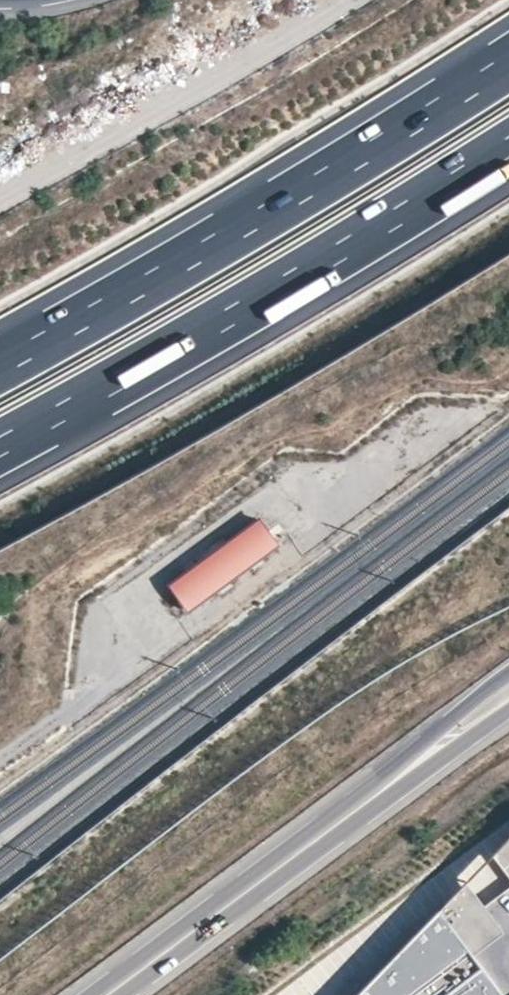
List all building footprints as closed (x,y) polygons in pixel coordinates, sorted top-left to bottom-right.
[(260,516),(167,585),(187,613),(280,544),(260,516)] [(492,853),(508,875),(508,836),(492,853)] [(499,992),(447,920),(464,907),(471,917),(485,907),(485,906),(466,881),(355,994),(495,994),(499,992)] [(495,994),(508,994),(508,888),(485,906),(485,907),(471,917),(464,907),(447,920),(499,992),(495,994)]
